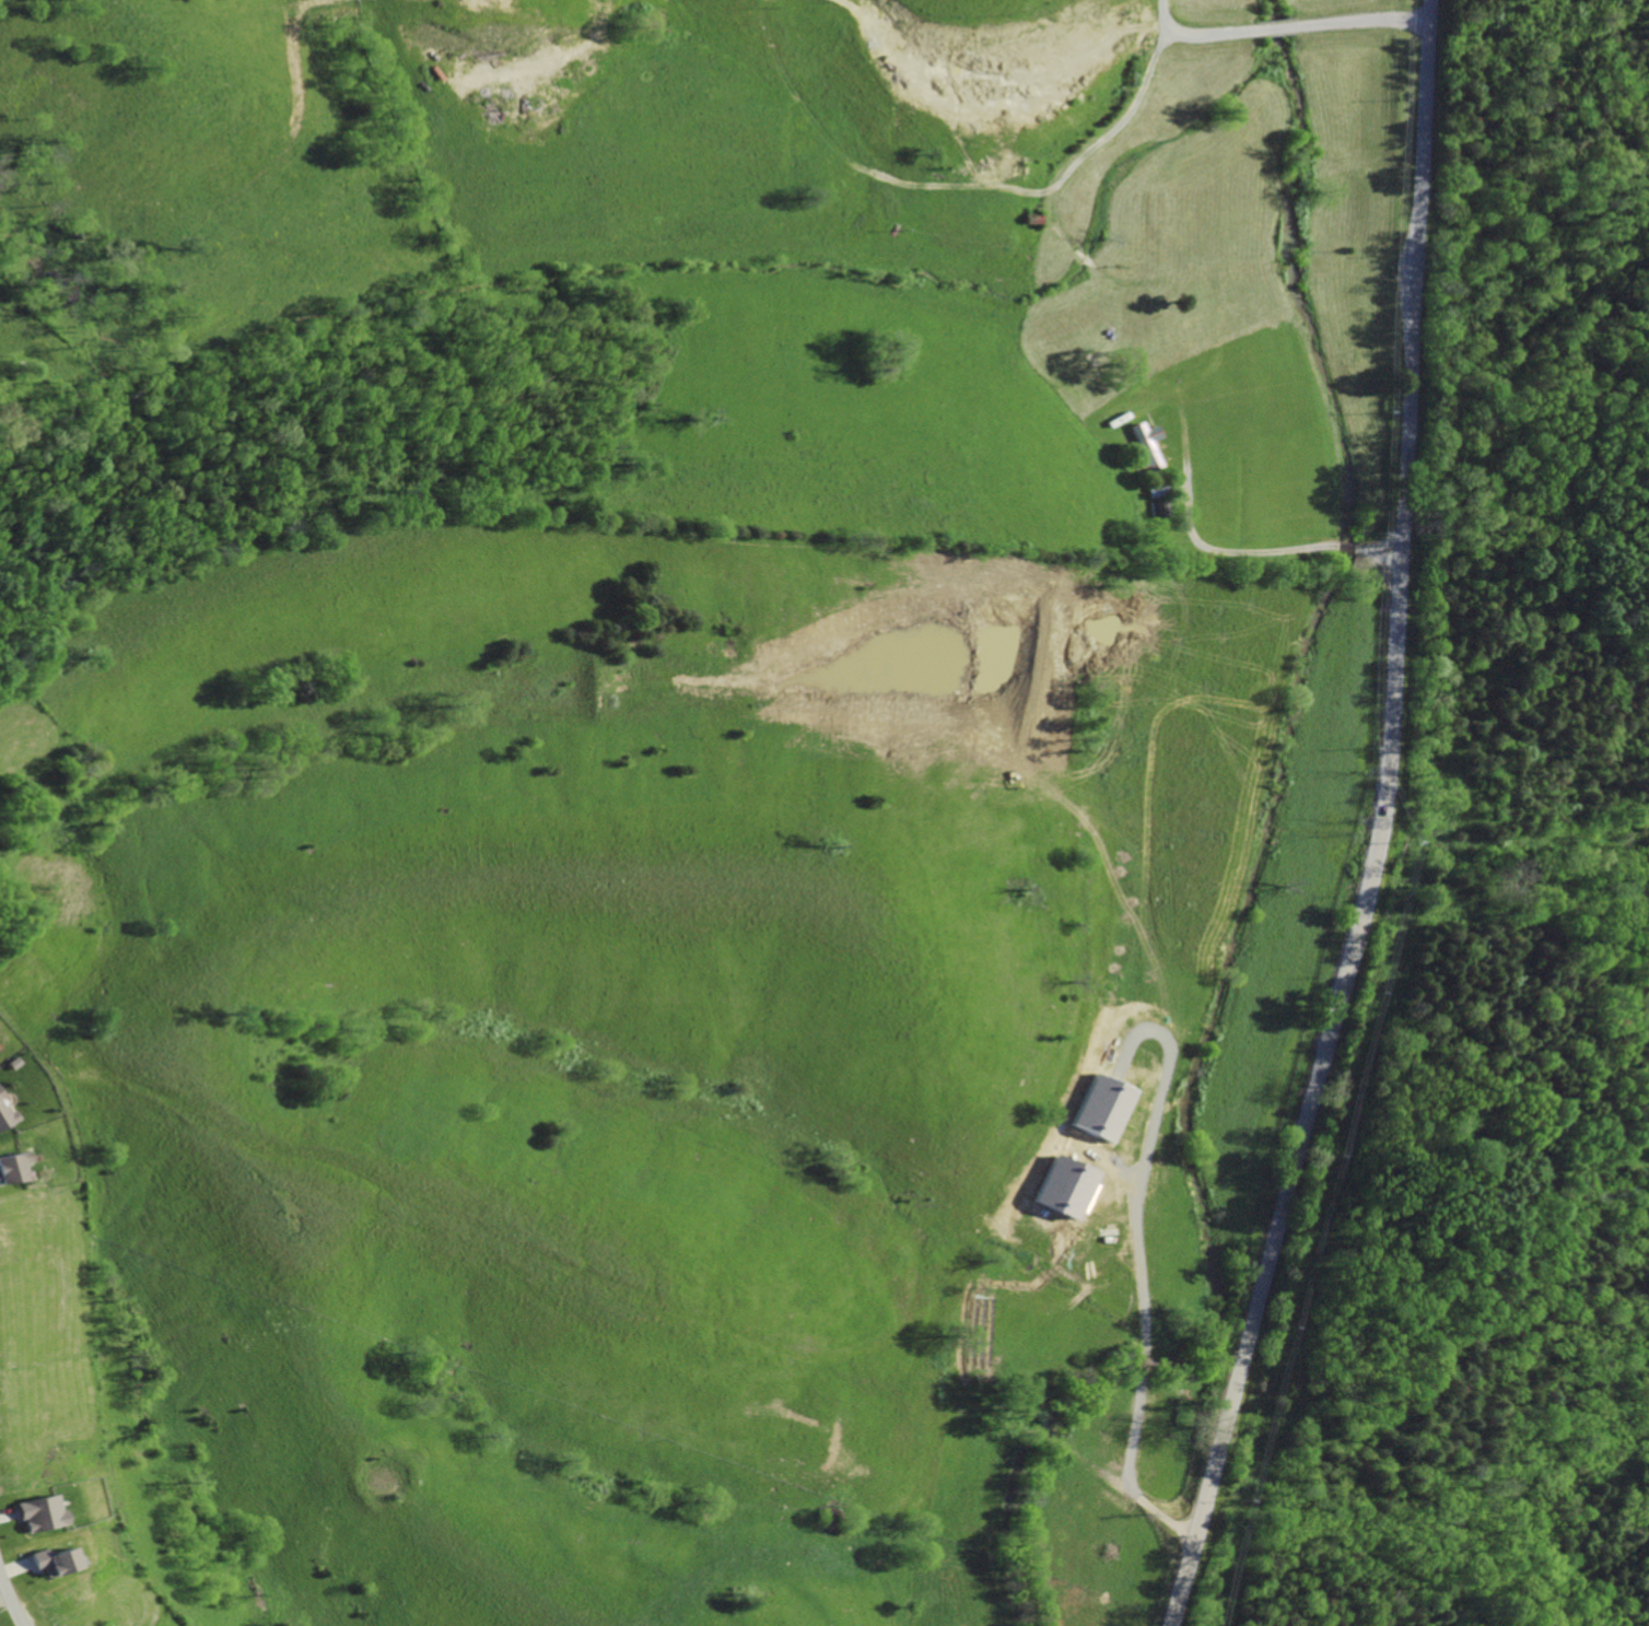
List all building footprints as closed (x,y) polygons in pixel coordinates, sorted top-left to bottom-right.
[(1131,427),(1147,469),(1161,464),(1153,442),(1161,439),(1156,426),(1146,429),(1143,422),(1131,427)] [(1165,517),(1166,505),(1155,504),(1154,515),(1165,517)] [(13,1122),(9,1112),(4,1114),(1,1108),(0,1108),(0,1129),(13,1122)] [(12,1183),(10,1166),(20,1165),(17,1154),(0,1156),(0,1185),(12,1183)] [(22,1535),(60,1526),(52,1494),(14,1504),(22,1535)] [(71,1569),(65,1548),(43,1555),(41,1550),(26,1554),(31,1570),(41,1567),(44,1578),(71,1569)]
